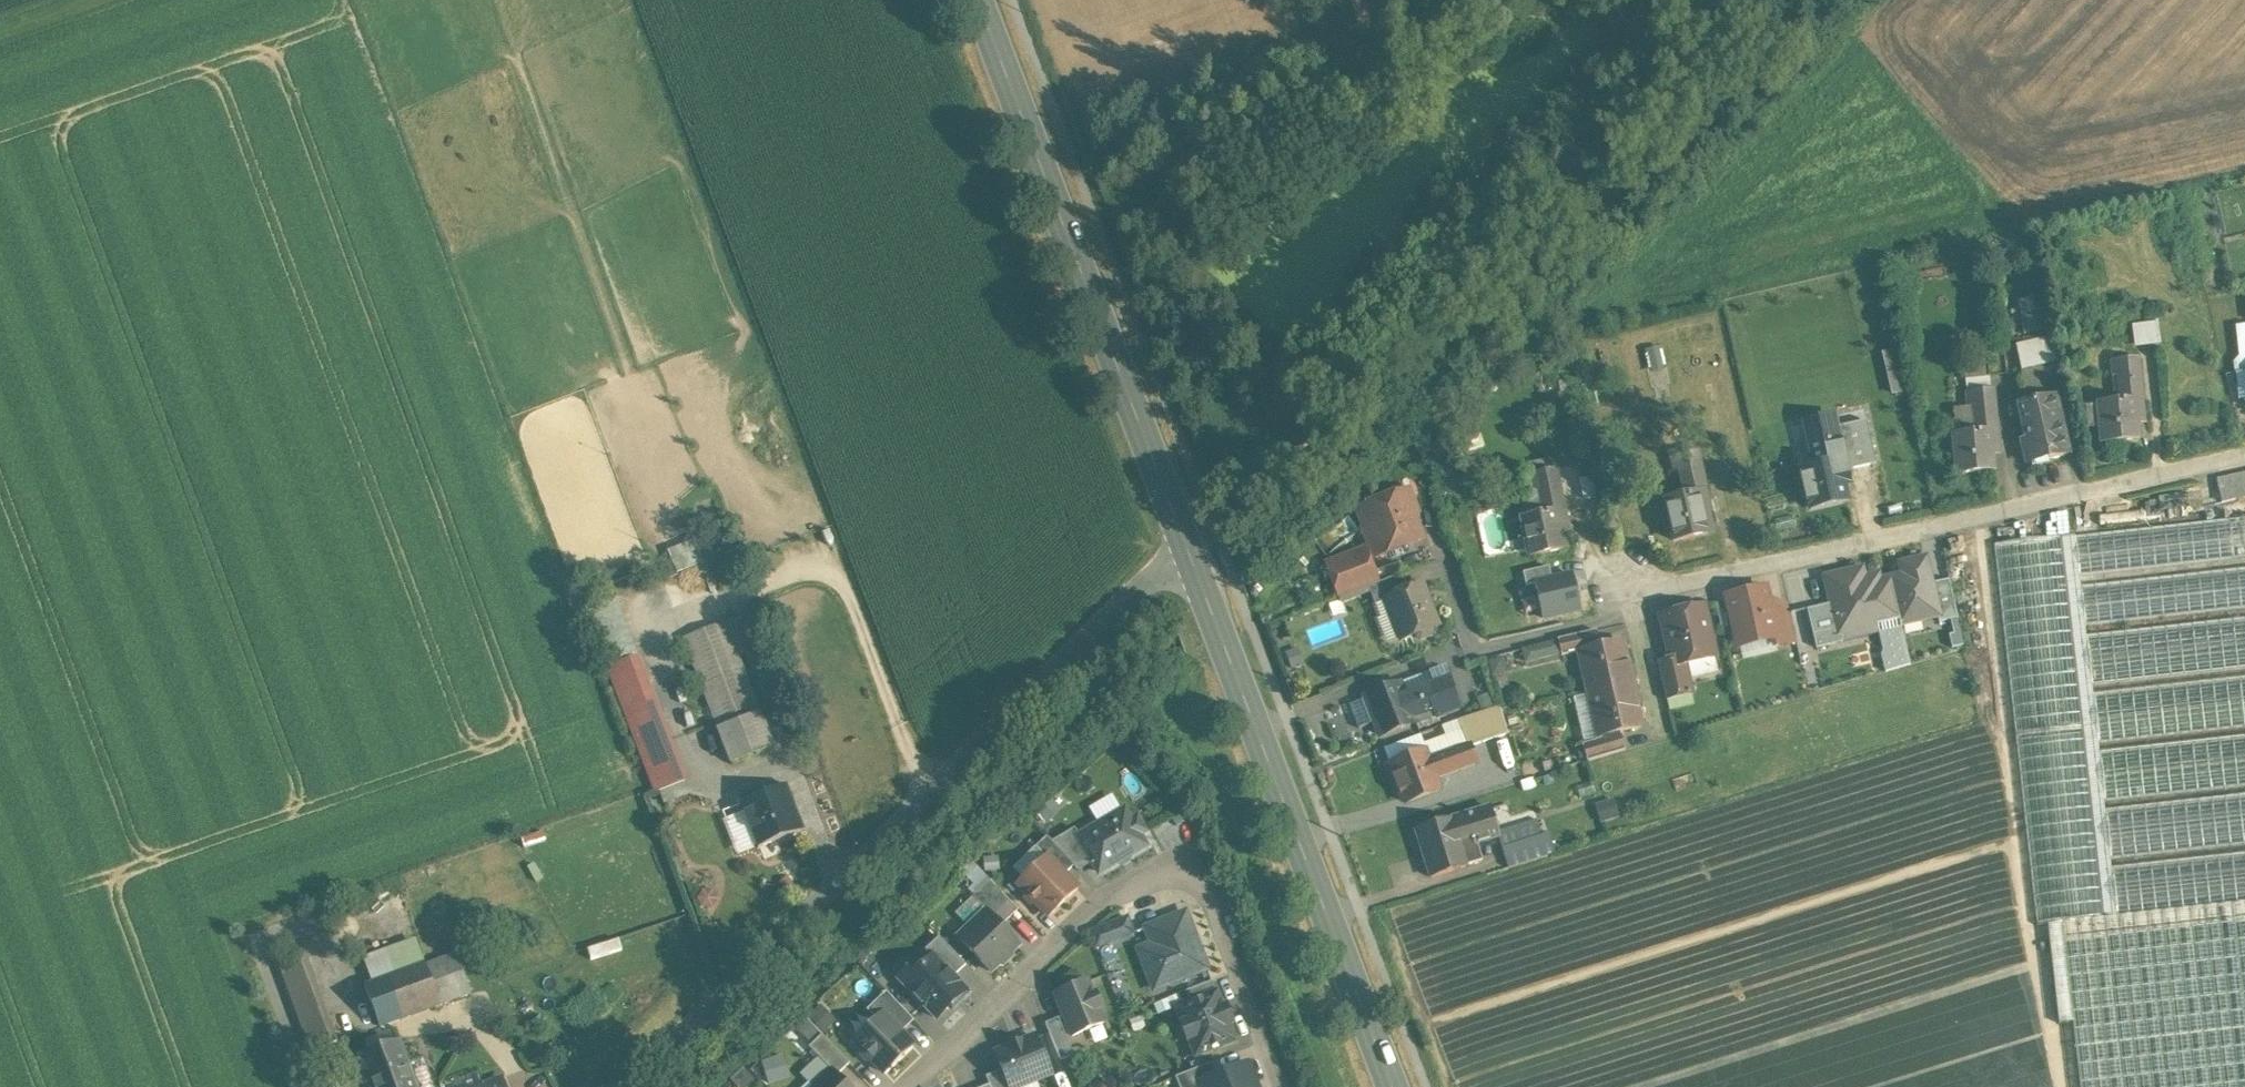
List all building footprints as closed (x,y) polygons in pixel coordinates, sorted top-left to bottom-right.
[(2158,318),(2132,322),(2136,345),(2162,341),(2158,318)] [(2239,326),(2237,328),(2240,356),(2234,363),(2236,372),(2244,371),(2244,325),(2239,326)] [(2053,336),(2015,345),(2021,370),(2059,361),(2053,336)] [(1901,347),(1885,349),(1890,392),(1906,390),(1901,347)] [(2136,359),(2111,361),(2113,375),(2119,375),(2122,401),(2139,400),(2136,359)] [(2054,396),(2019,404),(2027,440),(2022,441),(2027,463),(2067,454),(2054,396)] [(2122,401),(2098,403),(2102,443),(2137,440),(2136,424),(2141,424),(2139,400),(2122,401)] [(1833,420),(1809,425),(1812,439),(1819,438),(1825,464),(1842,460),(1833,420)] [(1995,430),(1954,434),(1958,474),(1993,471),(1992,455),(1997,455),(1995,430)] [(1695,452),(1671,457),(1674,471),(1681,470),(1687,496),(1704,492),(1695,452)] [(1825,464),(1802,469),(1811,508),(1846,500),(1842,485),(1848,483),(1842,460),(1825,464)] [(1553,468),(1521,475),(1525,492),(1539,489),(1557,485),(1553,468)] [(2217,479),(2222,503),(2244,497),(2244,472),(2217,479)] [(1557,485),(1539,489),(1544,512),(1562,509),(1557,485)] [(1408,491),(1359,510),(1366,528),(1363,530),(1374,556),(1420,538),(1411,514),(1416,512),(1408,491)] [(1687,496),(1664,501),(1673,540),(1708,532),(1704,516),(1710,515),(1704,492),(1687,496)] [(1544,512),(1521,517),(1529,556),(1564,549),(1561,533),(1567,532),(1562,509),(1544,512)] [(2074,535),(2079,576),(2244,558),(2244,517),(2074,535)] [(2074,535),(1993,544),(2036,926),(2047,925),(2116,917),(2110,866),(2110,859),(2104,808),(2103,801),(2098,750),(2097,743),(2091,692),(2091,686),(2086,635),(2085,625),(2080,585),(2079,576),(2074,535)] [(1364,544),(1321,560),(1335,597),(1378,582),(1364,544)] [(1888,579),(1900,629),(1956,615),(1944,565),(1888,579)] [(2080,585),(2085,625),(2244,608),(2244,567),(2080,585)] [(1401,574),(1367,587),(1375,605),(1386,600),(1386,599),(1407,591),(1401,574)] [(1824,584),(1838,644),(1900,629),(1888,579),(1868,584),(1865,574),(1824,584)] [(1573,575),(1536,583),(1536,587),(1543,618),(1581,610),(1573,575)] [(1407,591),(1386,599),(1386,600),(1402,640),(1415,635),(1416,638),(1420,640),(1431,636),(1433,631),(1432,628),(1436,627),(1421,586),(1407,591)] [(1764,591),(1729,599),(1739,643),(1773,635),(1774,635),(1768,612),(1764,591)] [(1703,605),(1661,615),(1671,658),(1673,667),(1684,664),(1714,657),(1703,605)] [(1789,607),(1768,612),(1774,635),(1773,635),(1775,645),(1796,640),(1789,607)] [(2086,635),(2091,686),(2244,669),(2244,617),(2086,635)] [(723,622),(684,637),(719,728),(758,713),(723,622)] [(1596,630),(1558,639),(1561,655),(1580,651),(1600,646),(1596,630)] [(1600,646),(1580,651),(1590,694),(1630,684),(1620,642),(1600,646)] [(637,656),(608,667),(625,710),(653,699),(637,656)] [(1684,664),(1673,667),(1671,658),(1657,661),(1666,700),(1691,694),(1684,664)] [(1445,673),(1431,678),(1433,685),(1440,704),(1444,713),(1457,708),(1445,673)] [(2091,692),(2097,743),(2244,727),(2244,675),(2091,692)] [(1426,688),(1404,696),(1400,684),(1365,698),(1380,736),(1414,723),(1414,722),(1435,714),(1433,707),(1426,688)] [(1630,684),(1590,694),(1600,736),(1620,732),(1640,727),(1630,684)] [(1440,704),(1433,685),(1426,688),(1433,707),(1440,704)] [(679,767),(653,699),(625,710),(651,778),(679,767)] [(1500,708),(1459,721),(1467,744),(1469,744),(1470,746),(1508,734),(1500,708)] [(758,713),(719,728),(733,763),(772,748),(772,747),(762,720),(758,713)] [(776,715),(762,720),(772,747),(786,741),(776,715)] [(1620,732),(1600,736),(1600,739),(1582,744),(1587,761),(1625,750),(1620,732)] [(2098,750),(2103,801),(2244,786),(2244,734),(2098,750)] [(1426,751),(1389,765),(1396,786),(1398,785),(1405,803),(1441,789),(1437,779),(1476,764),(1470,746),(1469,744),(1467,744),(1429,758),(1426,751)] [(679,767),(651,778),(656,792),(685,781),(679,767)] [(786,785),(741,803),(758,847),(799,831),(789,806),(793,804),(786,785)] [(2104,808),(2110,859),(2244,844),(2244,792),(2104,808)] [(1452,820),(1416,831),(1430,877),(1467,866),(1481,861),(1475,843),(1498,836),(1499,836),(1498,832),(1491,808),(1452,820)] [(1131,822),(1125,811),(1108,821),(1108,823),(1107,823),(1107,821),(1105,823),(1078,838),(1099,874),(1145,847),(1139,836),(1145,832),(1137,819),(1131,822)] [(1535,820),(1498,832),(1499,836),(1498,836),(1502,848),(1541,836),(1535,820)] [(1541,836),(1502,848),(1508,868),(1554,853),(1548,834),(1541,836)] [(1074,866),(1046,837),(1036,848),(1046,858),(1047,857),(1064,875),(1074,866)] [(2110,866),(2116,917),(2244,902),(2244,851),(2110,866)] [(1064,875),(1047,857),(1046,858),(1018,885),(1026,893),(1026,900),(1031,905),(1037,905),(1048,917),(1077,889),(1064,875)] [(1017,910),(989,881),(972,897),(986,913),(999,926),(1017,910)] [(2047,925),(2058,1023),(2072,1022),(2080,1086),(2244,1086),(2244,902),(2116,917),(2047,925)] [(999,926),(986,913),(959,939),(991,973),(1018,946),(999,926)] [(1185,913),(1146,929),(1157,957),(1143,962),(1154,989),(1206,969),(1185,913)] [(1127,919),(1089,933),(1095,948),(1133,933),(1127,919)] [(965,966),(939,938),(926,951),(932,958),(933,958),(953,978),(965,966)] [(456,953),(426,965),(440,1004),(471,993),(456,953)] [(337,1042),(306,958),(281,967),(312,1051),(337,1042)] [(953,978),(933,958),(932,958),(921,969),(914,969),(904,979),(904,985),(936,1020),(949,1008),(951,1010),(968,994),(953,978)] [(426,965),(365,987),(379,1026),(440,1004),(426,965)] [(1088,982),(1055,996),(1072,1037),(1104,1023),(1099,1009),(1101,1008),(1096,995),(1093,996),(1088,982)] [(1211,982),(1186,991),(1191,1004),(1216,994),(1211,982)] [(913,1021),(886,992),(866,1011),(876,1021),(882,1014),(901,1033),(913,1021)] [(1191,1004),(1178,1009),(1184,1023),(1182,1024),(1188,1040),(1195,1038),(1200,1052),(1233,1039),(1216,994),(1191,1004)] [(901,1033),(882,1014),(876,1021),(853,1042),(862,1051),(862,1057),(866,1062),(873,1062),(884,1074),(913,1046),(901,1033)] [(1072,1056),(1057,1019),(1045,1024),(1060,1060),(1072,1056)] [(762,1059),(776,1075),(806,1048),(791,1032),(762,1059)] [(1075,1053),(1088,1047),(1082,1033),(1069,1039),(1075,1053)] [(849,1064),(822,1035),(809,1047),(832,1071),(836,1076),(849,1064)] [(1008,1047),(1009,1049),(996,1055),(1002,1071),(1009,1086),(1016,1086),(1050,1073),(1036,1038),(1023,1043),(1022,1041),(1008,1047)] [(373,1086),(415,1086),(416,1086),(400,1042),(362,1056),(373,1086)] [(1175,1077),(1179,1086),(1199,1086),(1197,1083),(1217,1075),(1213,1063),(1175,1077)] [(1197,1083),(1199,1086),(1257,1086),(1248,1063),(1217,1075),(1197,1083)] [(832,1071),(816,1086),(847,1086),(836,1076),(832,1071)] [(986,1077),(989,1085),(990,1086),(1009,1086),(1002,1071),(986,1077)]
